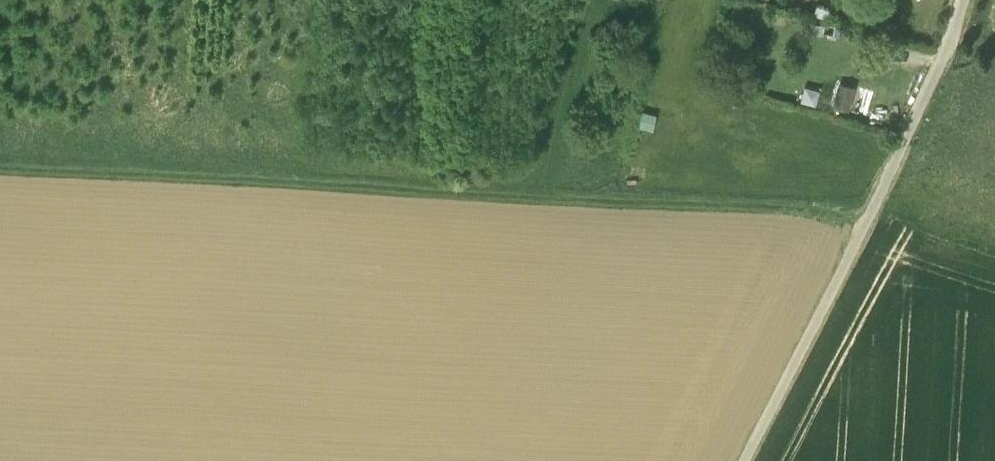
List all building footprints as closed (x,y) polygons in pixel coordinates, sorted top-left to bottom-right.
[(856,93),(840,89),(835,112),(851,115),(856,93)]
